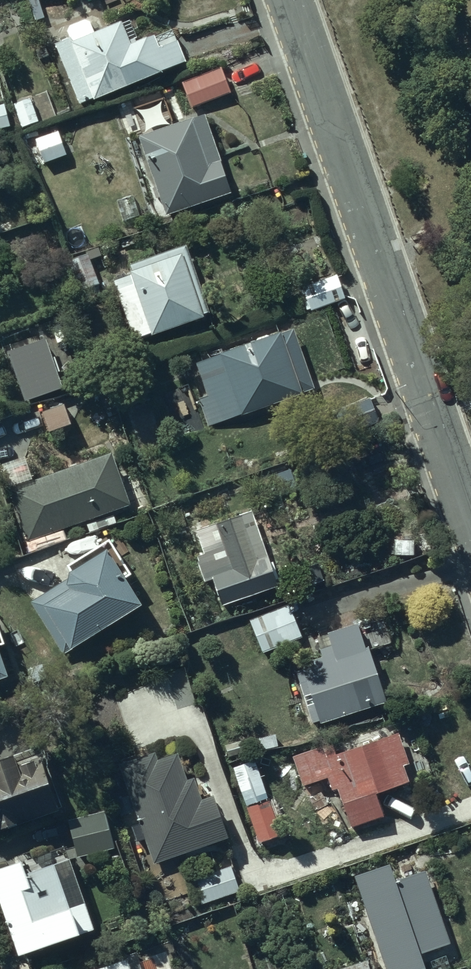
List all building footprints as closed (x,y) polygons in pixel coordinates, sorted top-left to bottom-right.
[(67,52),(90,98),(180,54),(157,8),(67,52)] [(217,61),(179,71),(186,97),(224,87),(217,61)] [(40,123),(32,97),(13,103),(22,129),(40,123)] [(0,105),(0,130),(12,127),(6,104),(0,105)] [(200,114),(137,135),(162,211),(226,189),(200,114)] [(59,131),(36,138),(45,164),(67,157),(59,131)] [(200,316),(182,252),(126,268),(144,332),(200,316)] [(47,338),(8,352),(26,402),(64,389),(47,338)] [(292,339),(199,365),(214,417),(307,391),(292,339)] [(64,403),(42,411),(50,434),(72,426),(64,403)] [(107,466),(10,499),(29,553),(126,520),(107,466)] [(201,544),(218,600),(273,583),(256,527),(201,544)] [(39,605),(72,661),(143,620),(109,563),(39,605)] [(251,618),(259,645),(299,633),(290,605),(251,618)] [(299,655),(319,714),(385,692),(365,632),(299,655)] [(103,727),(150,862),(214,840),(167,705),(103,727)] [(287,744),(298,778),(334,767),(338,779),(336,780),(351,819),(384,807),(375,781),(409,770),(395,725),(338,744),(333,729),(287,744)] [(57,806),(44,761),(0,774),(0,823),(57,806)] [(271,798),(247,806),(260,845),(284,837),(271,798)] [(116,848),(107,810),(67,820),(77,858),(116,848)] [(453,945),(420,850),(348,875),(380,968),(384,968),(453,945)] [(22,959),(83,937),(54,859),(0,878),(0,899),(22,959)] [(192,877),(200,905),(241,892),(233,865),(192,877)] [(123,953),(73,968),(128,968),(123,953)]
